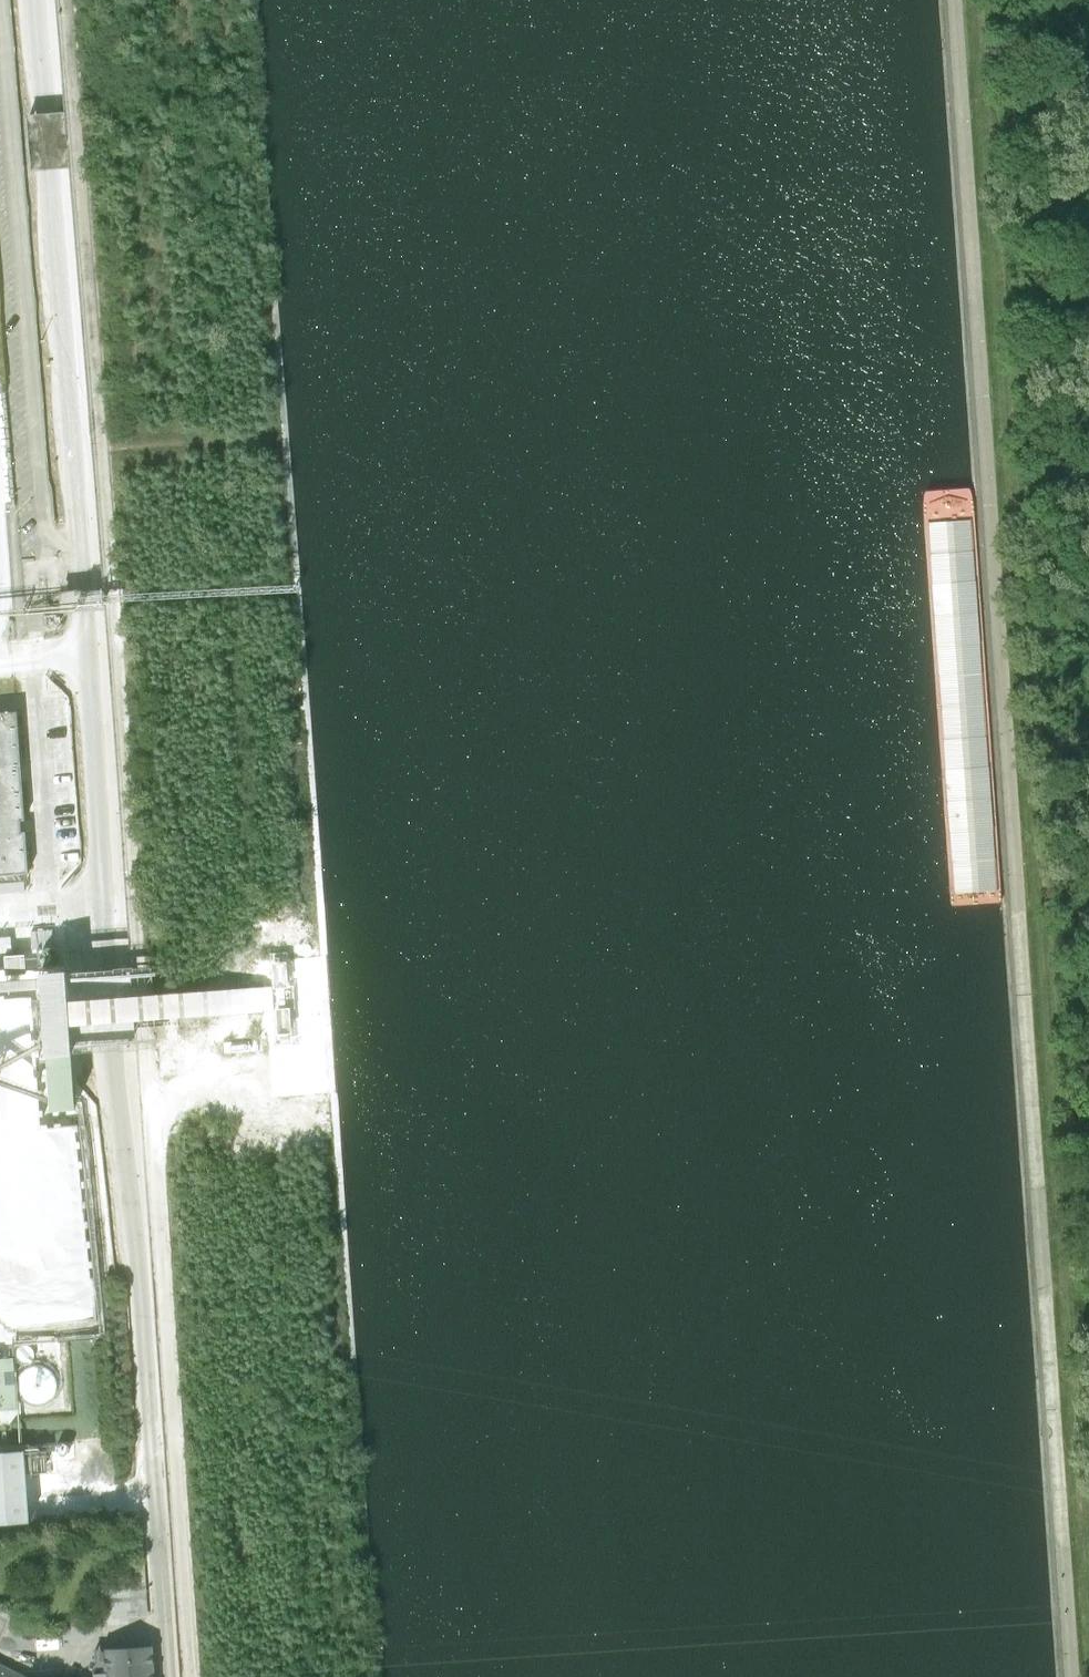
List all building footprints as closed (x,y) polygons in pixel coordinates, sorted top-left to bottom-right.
[(58,611),(28,614),(29,632),(50,631),(59,622),(58,611)] [(0,712),(0,876),(29,873),(26,831),(22,831),(22,821),(26,820),(18,727),(17,711),(0,712)] [(0,937),(0,952),(12,952),(11,936),(0,937)] [(25,954),(5,956),(7,978),(26,977),(25,954)] [(0,1357),(0,1410),(19,1408),(15,1356),(0,1357)] [(36,1362),(29,1366),(23,1379),(24,1388),(28,1395),(33,1400),(39,1402),(52,1400),(57,1398),(62,1390),(64,1378),(61,1371),(57,1366),(50,1362),(43,1361),(36,1362)] [(46,1448),(25,1449),(27,1470),(47,1469),(46,1448)] [(25,1449),(0,1451),(0,1523),(30,1520),(25,1449)] [(124,1575),(101,1576),(104,1624),(129,1622),(128,1616),(149,1615),(145,1561),(143,1561),(123,1562),(124,1575)] [(2,1637),(14,1613),(0,1607),(0,1641),(2,1637)] [(105,1676),(154,1676),(152,1644),(103,1647),(105,1674),(105,1676)] [(0,1661),(0,1676),(33,1676),(0,1661)]
